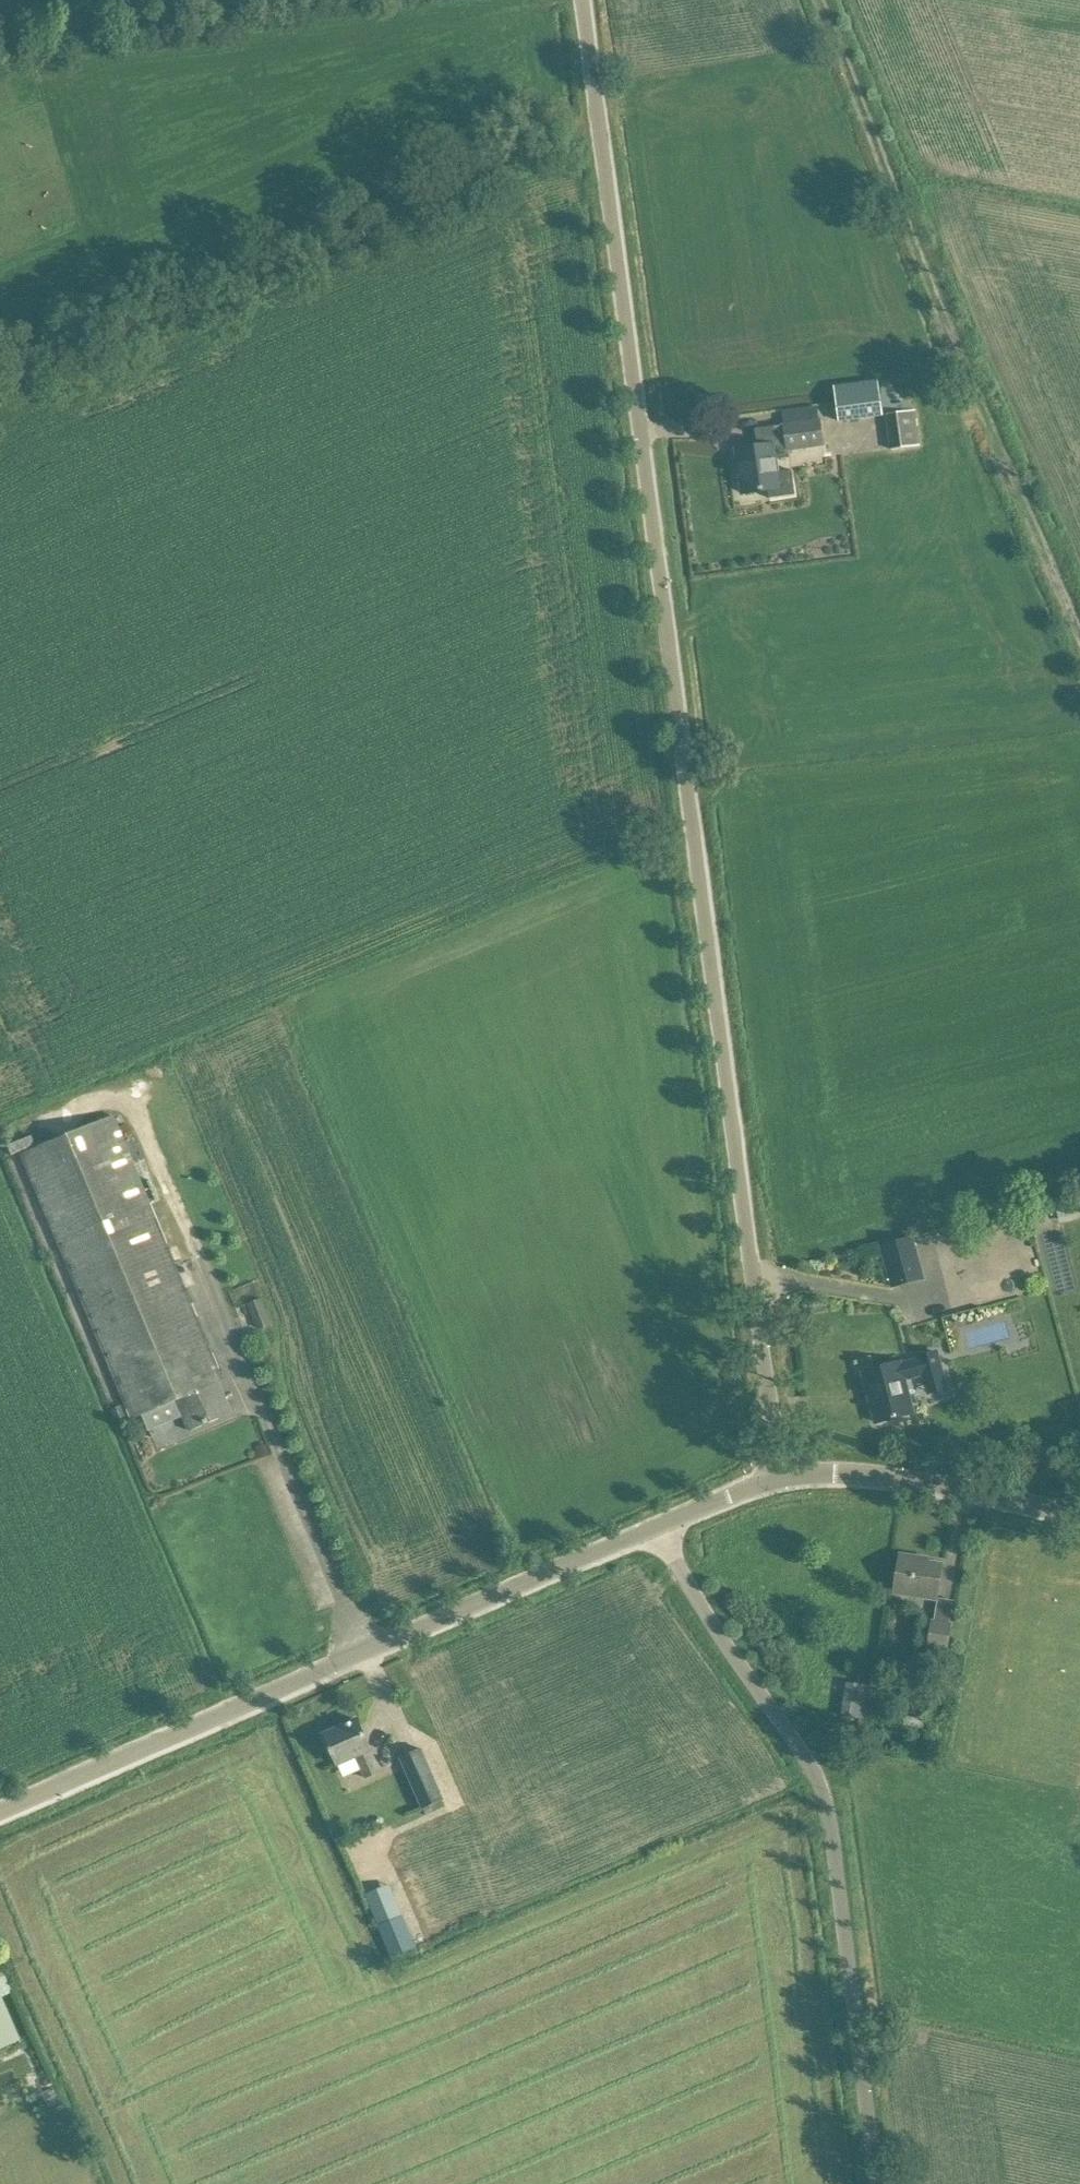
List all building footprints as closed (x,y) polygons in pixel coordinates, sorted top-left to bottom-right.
[(834,385),(838,421),(883,415),(877,379),(834,385)] [(915,409),(886,413),(890,449),(919,445),(915,409)] [(788,451),(824,445),(820,418),(784,424),(786,443),(738,449),(744,493),(769,489),(770,498),(795,494),(791,469),(779,470),(778,458),(789,457),(788,451)] [(189,1430),(232,1412),(220,1382),(223,1380),(114,1116),(22,1154),(132,1418),(177,1400),(189,1430)] [(892,1287),(913,1281),(924,1278),(913,1237),(881,1246),(892,1287)] [(260,1298),(247,1304),(258,1330),(271,1324),(260,1298)] [(900,1362),(864,1371),(869,1393),(873,1391),(881,1420),(877,1421),(877,1422),(913,1413),(904,1379),(924,1373),(929,1392),(947,1388),(937,1352),(920,1357),(920,1359),(900,1364),(900,1362)] [(938,1599),(940,1585),(943,1563),(928,1561),(929,1558),(900,1554),(894,1592),(938,1599)] [(947,1656),(951,1621),(931,1619),(926,1651),(947,1656)] [(865,1719),(872,1685),(846,1681),(840,1715),(865,1719)] [(922,1718),(908,1717),(906,1734),(920,1735),(922,1718)] [(371,1749),(367,1739),(358,1719),(325,1734),(338,1764),(356,1756),(365,1777),(380,1771),(371,1749)] [(424,1809),(443,1800),(420,1749),(400,1758),(424,1809)] [(391,1891),(370,1901),(395,1957),(416,1947),(391,1891)] [(10,1991),(0,1967),(0,1996),(10,1991)] [(19,2038),(0,1996),(0,2047),(19,2038)]
